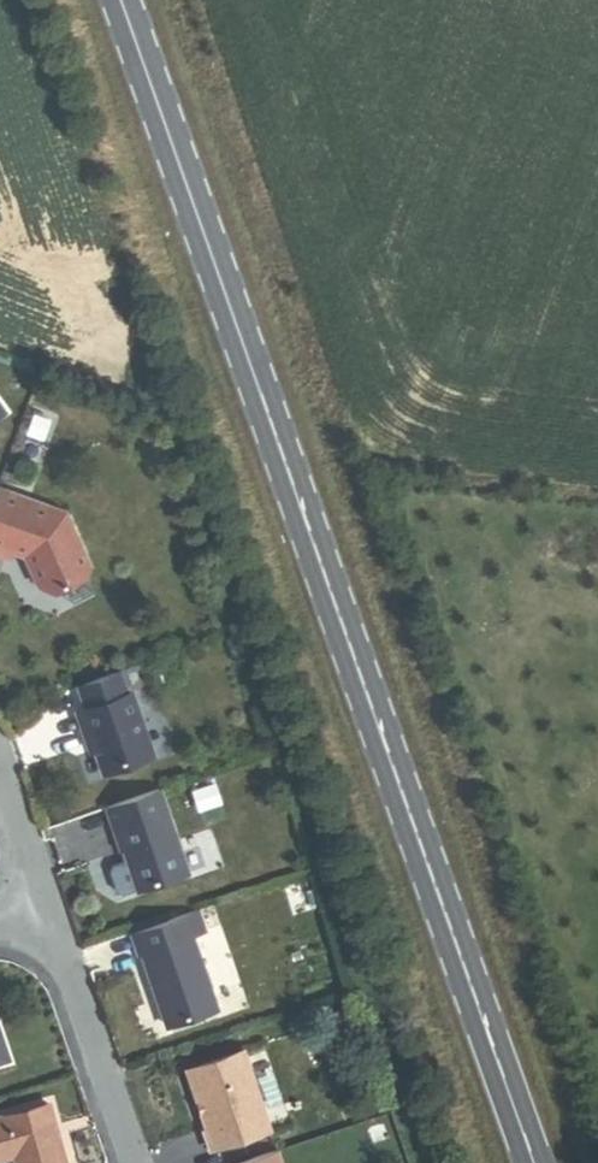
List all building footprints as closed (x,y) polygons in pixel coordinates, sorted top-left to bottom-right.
[(41,439),(48,420),(32,414),(25,433),(41,439)] [(64,513),(0,489),(0,555),(7,558),(11,551),(24,556),(33,575),(47,580),(78,570),(83,556),(64,513)] [(127,694),(118,668),(76,683),(85,709),(76,712),(85,738),(89,737),(94,751),(102,773),(153,756),(131,693),(127,694)] [(89,737),(85,738),(90,752),(94,751),(89,737)] [(217,799),(213,786),(196,792),(200,804),(217,799)] [(187,874),(159,790),(106,808),(121,852),(126,850),(129,858),(126,859),(129,865),(137,890),(137,891),(187,874)] [(129,865),(114,870),(111,877),(116,892),(122,896),(137,890),(129,865)] [(307,909),(301,892),(288,896),(294,913),(307,909)] [(191,935),(204,931),(197,911),(131,933),(138,953),(141,952),(166,1026),(216,1009),(191,935)] [(269,1130),(243,1052),(187,1070),(207,1131),(204,1132),(210,1149),(269,1130)] [(374,1106),(369,1093),(359,1097),(364,1110),(374,1106)] [(48,1103),(0,1117),(0,1159),(15,1155),(17,1162),(65,1162),(48,1103)]
